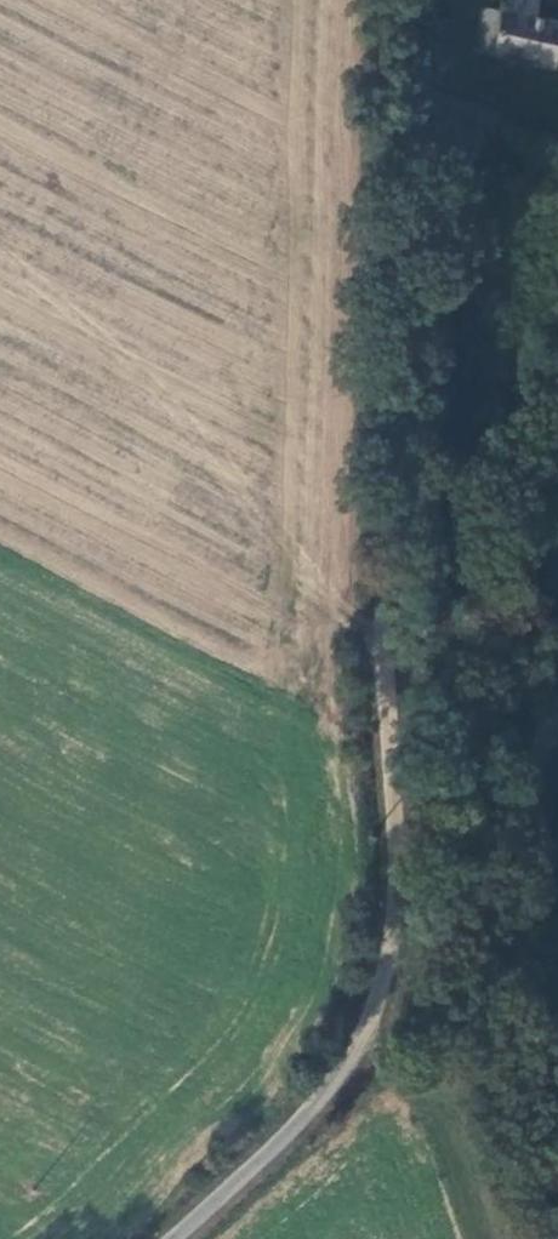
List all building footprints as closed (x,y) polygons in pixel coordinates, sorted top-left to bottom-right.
[(480,10),(471,49),(557,68),(557,28),(532,22),(536,0),(535,0),(501,0),(498,14),(480,10)]
